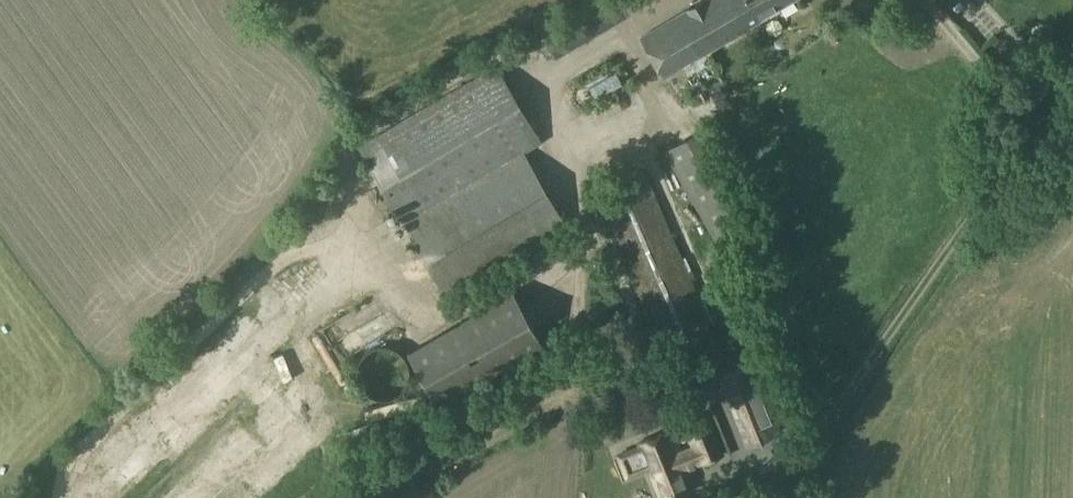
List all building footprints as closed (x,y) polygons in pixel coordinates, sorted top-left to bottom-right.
[(789,0),(702,0),(641,37),(664,75),(789,0)] [(447,300),(567,227),(524,152),(543,142),(496,64),(358,144),(402,223),(447,300)] [(589,76),(596,91),(616,82),(609,67),(589,76)] [(718,246),(755,225),(699,130),(663,151),(718,246)] [(662,354),(713,332),(644,169),(592,190),(662,354)] [(437,408),(545,346),(514,292),(407,354),(437,408)] [(757,433),(774,426),(779,412),(752,350),(737,347),(727,351),(719,364),(743,428),(757,433)] [(313,385),(328,399),(336,391),(321,377),(313,385)] [(358,391),(345,392),(348,412),(361,410),(358,391)] [(673,449),(678,447),(671,430),(638,444),(640,449),(630,454),(637,471),(647,467),(660,497),(674,497),(686,493),(677,471),(681,469),(673,449)]
